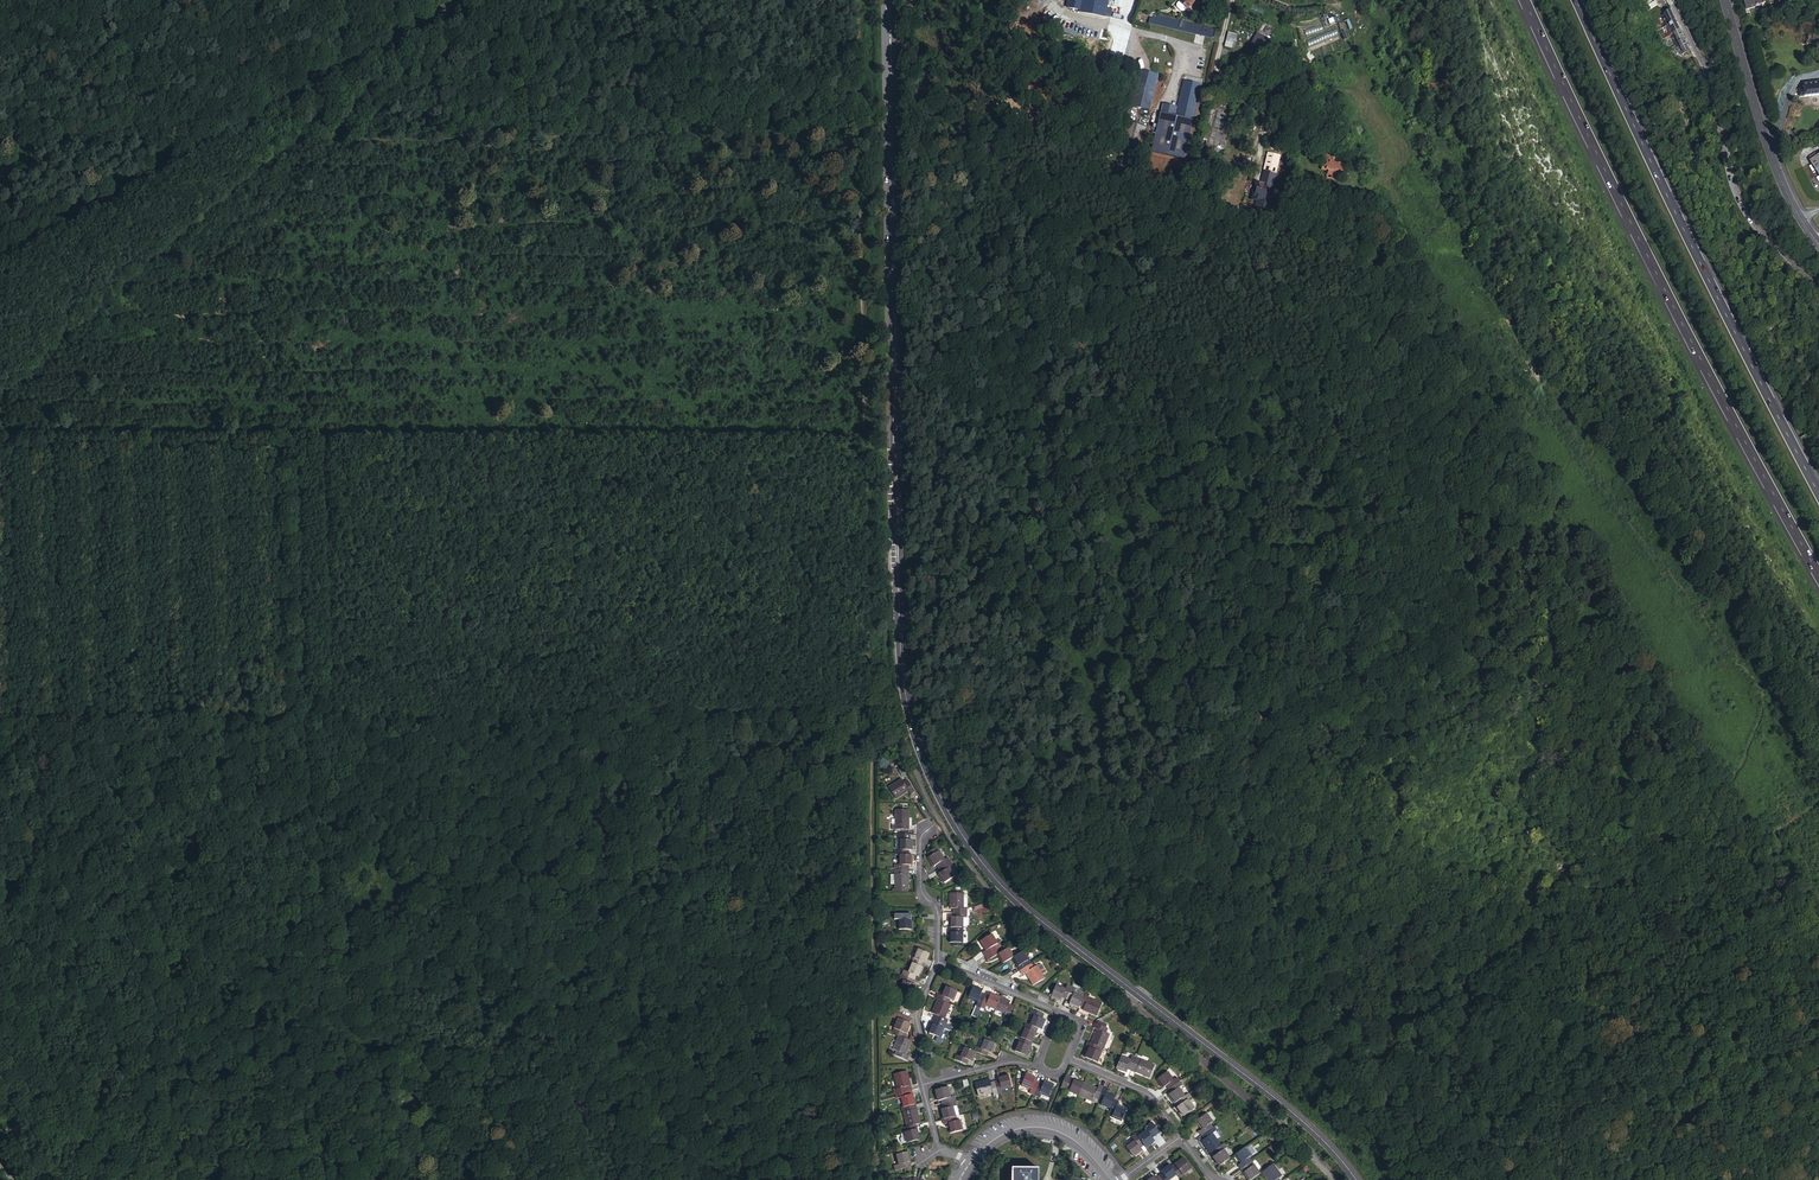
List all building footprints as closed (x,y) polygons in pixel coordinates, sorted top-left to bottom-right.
[(1068,3),(1081,5),(1080,7),(1106,12),(1108,0),(1069,0),(1068,3)] [(1656,0),(1646,5),(1648,9),(1658,4),(1656,0)] [(1750,10),(1757,8),(1757,6),(1755,0),(1748,0),(1750,10)] [(1221,25),(1143,7),(1141,16),(1219,33),(1221,25)] [(1663,15),(1668,25),(1677,20),(1672,10),(1663,15)] [(1054,22),(1046,15),(1042,20),(1051,27),(1054,22)] [(1668,25),(1672,35),(1681,30),(1677,20),(1668,25)] [(1105,26),(1092,22),(1089,34),(1102,37),(1105,26)] [(1236,42),(1239,28),(1233,27),(1230,40),(1236,42)] [(1681,30),(1672,35),(1676,45),(1686,40),(1681,30)] [(1259,49),(1266,38),(1257,33),(1251,44),(1259,49)] [(1686,40),(1676,45),(1679,51),(1683,49),(1685,53),(1691,50),(1686,40)] [(1151,106),(1158,69),(1140,66),(1134,103),(1151,106)] [(1203,77),(1185,74),(1180,104),(1178,111),(1164,108),(1156,148),(1187,154),(1203,77)] [(1807,97),(1818,95),(1818,86),(1805,88),(1807,97)] [(1178,111),(1180,104),(1165,101),(1164,108),(1178,111)] [(1140,158),(1148,123),(1130,119),(1122,154),(1140,158)] [(1329,176),(1339,178),(1338,179),(1342,180),(1343,179),(1344,177),(1347,177),(1349,176),(1350,172),(1347,171),(1348,166),(1341,164),(1339,165),(1335,164),(1336,160),(1331,159),(1331,158),(1325,156),(1324,162),(1325,163),(1324,171),(1330,172),(1329,176)] [(1206,180),(1213,174),(1210,171),(1204,176),(1206,180)] [(1258,199),(1255,211),(1267,214),(1274,184),(1277,184),(1279,178),(1264,175),(1261,186),(1258,186),(1255,198),(1258,199)] [(898,775),(888,781),(897,795),(907,788),(909,791),(913,789),(904,776),(900,778),(898,775)] [(905,807),(891,808),(892,827),(905,827),(905,807)] [(890,848),(890,853),(895,853),(905,853),(905,848),(908,848),(908,838),(895,838),(895,848),(890,848)] [(937,858),(941,862),(952,854),(949,849),(945,851),(940,844),(928,852),(934,860),(937,858)] [(891,864),(891,870),(905,869),(905,863),(909,863),(909,853),(905,853),(895,853),(895,864),(891,864)] [(952,854),(941,862),(943,866),(940,868),(946,876),(957,868),(952,861),(955,859),(952,854)] [(905,869),(891,870),(892,887),(905,887),(905,869)] [(953,904),(953,909),(967,910),(967,905),(962,905),(963,890),(949,890),(949,904),(953,904)] [(974,904),(976,908),(977,907),(981,906),(988,902),(986,899),(977,904),(976,902),(974,904)] [(967,910),(953,909),(953,914),(948,913),(948,925),(961,925),(962,915),(966,915),(967,910)] [(905,914),(891,914),(891,919),(895,919),(895,934),(909,934),(909,919),(905,919),(905,914)] [(960,939),(961,925),(948,925),(947,938),(960,939)] [(979,949),(981,953),(993,946),(991,942),(994,940),(988,930),(977,937),(983,947),(979,949)] [(993,946),(981,953),(984,957),(992,951),(998,960),(1010,952),(1005,943),(995,949),(993,946)] [(908,961),(921,966),(927,952),(915,947),(908,961)] [(1008,956),(1016,969),(1028,961),(1020,949),(1008,956)] [(899,968),(897,973),(909,978),(911,972),(917,975),(921,966),(908,961),(904,970),(899,968)] [(1028,961),(1016,969),(1018,972),(1022,970),(1030,983),(1042,976),(1034,963),(1030,965),(1028,961)] [(1002,965),(996,969),(1001,976),(1007,972),(1002,965)] [(909,978),(897,973),(896,976),(901,978),(897,987),(909,993),(913,983),(908,981),(909,978)] [(973,1003),(979,1005),(984,992),(978,990),(980,985),(969,980),(964,994),(975,998),(973,1003)] [(1064,996),(1070,983),(1067,982),(1065,985),(1056,981),(1050,995),(1059,999),(1061,995),(1064,996)] [(935,992),(933,996),(937,998),(947,1002),(948,998),(952,999),(956,989),(943,983),(939,993),(935,992)] [(1075,985),(1070,983),(1064,996),(1069,998),(1067,1002),(1078,1007),(1080,1003),(1084,993),(1074,989),(1075,985)] [(986,1003),(996,1007),(1001,994),(990,990),(989,994),(984,992),(979,1005),(984,1007),(986,1003)] [(1086,990),(1084,993),(1080,1003),(1085,1005),(1083,1008),(1096,1014),(1102,1001),(1089,995),(1090,991),(1086,990)] [(1001,994),(996,1007),(1006,1011),(1004,1015),(1009,1018),(1015,1004),(1010,1002),(1011,998),(1001,994)] [(936,1013),(934,1019),(947,1025),(950,1019),(945,1017),(950,1004),(947,1002),(937,998),(931,1011),(936,1013)] [(1027,1021),(1037,1025),(1040,1027),(1045,1016),(1040,1015),(1042,1010),(1029,1005),(1027,1010),(1031,1011),(1027,1021)] [(899,1018),(893,1032),(897,1034),(906,1038),(912,1023),(899,1018)] [(947,1025),(934,1019),(928,1032),(942,1037),(947,1025)] [(1024,1020),(1017,1035),(1031,1040),(1037,1025),(1027,1021),(1024,1020)] [(1098,1045),(1103,1046),(1108,1033),(1103,1031),(1105,1026),(1093,1021),(1091,1026),(1095,1027),(1090,1041),(1098,1045)] [(911,1040),(906,1038),(897,1034),(892,1047),(896,1049),(895,1054),(907,1059),(908,1054),(905,1053),(911,1040)] [(998,1041),(984,1035),(980,1045),(976,1044),(974,1049),(980,1051),(987,1054),(989,1049),(994,1051),(998,1041)] [(1031,1040),(1017,1035),(1012,1048),(1025,1054),(1031,1040)] [(1090,1041),(1086,1040),(1084,1044),(1088,1046),(1084,1055),(1097,1060),(1101,1051),(1097,1049),(1098,1045),(1090,1041)] [(980,1051),(974,1049),(967,1046),(963,1055),(959,1053),(957,1057),(971,1063),(972,1059),(976,1061),(980,1051)] [(1125,1065),(1130,1066),(1135,1054),(1130,1052),(1128,1057),(1120,1053),(1115,1065),(1124,1069),(1125,1065)] [(1135,1054),(1130,1066),(1146,1073),(1151,1061),(1135,1054)] [(1168,1080),(1171,1084),(1182,1075),(1179,1071),(1175,1073),(1169,1065),(1158,1074),(1164,1082),(1168,1080)] [(994,1078),(998,1092),(1002,1091),(1001,1087),(1011,1084),(1008,1071),(997,1074),(998,1077),(994,1078)] [(890,1088),(891,1093),(905,1089),(903,1084),(908,1082),(905,1072),(891,1076),(894,1086),(890,1088)] [(1027,1092),(1033,1095),(1038,1082),(1033,1080),(1034,1076),(1025,1072),(1019,1085),(1028,1089),(1027,1092)] [(1059,1085),(1063,1087),(1068,1075),(1064,1073),(1059,1085)] [(1063,1087),(1077,1093),(1082,1081),(1068,1075),(1063,1087)] [(1182,1075),(1171,1084),(1174,1088),(1171,1090),(1177,1099),(1181,1097),(1189,1091),(1182,1082),(1186,1079),(1182,1075)] [(992,1093),(998,1092),(994,1078),(989,1080),(988,1076),(974,1080),(977,1093),(991,1089),(992,1093)] [(1038,1082),(1033,1095),(1037,1096),(1039,1092),(1047,1096),(1053,1083),(1044,1080),(1042,1084),(1038,1082)] [(1082,1081),(1077,1093),(1089,1098),(1091,1094),(1096,1096),(1101,1084),(1096,1082),(1094,1086),(1082,1081)] [(1101,1084),(1096,1096),(1100,1098),(1098,1102),(1110,1107),(1113,1098),(1115,1095),(1103,1090),(1105,1086),(1101,1084)] [(942,1102),(956,1098),(955,1093),(950,1094),(948,1085),(934,1088),(937,1098),(941,1097),(942,1102)] [(1196,1093),(1192,1088),(1189,1091),(1181,1097),(1184,1101),(1180,1104),(1186,1113),(1198,1104),(1192,1096),(1196,1093)] [(905,1089),(891,1093),(892,1097),(896,1096),(899,1107),(913,1103),(910,1092),(906,1093),(905,1089)] [(957,1102),(956,1098),(942,1102),(943,1106),(939,1107),(941,1117),(955,1114),(953,1103),(957,1102)] [(1110,1107),(1108,1111),(1113,1113),(1111,1118),(1120,1122),(1125,1109),(1116,1105),(1118,1100),(1113,1098),(1110,1107)] [(913,1103),(899,1107),(905,1125),(914,1123),(919,1121),(913,1103)] [(1201,1128),(1204,1132),(1216,1123),(1213,1119),(1218,1116),(1212,1108),(1200,1117),(1206,1125),(1201,1128)] [(956,1117),(955,1114),(941,1117),(942,1121),(945,1121),(947,1130),(961,1127),(959,1116),(956,1117)] [(1142,1141),(1144,1144),(1152,1138),(1150,1135),(1157,1129),(1148,1118),(1140,1124),(1143,1127),(1136,1133),(1142,1141)] [(914,1123),(905,1125),(901,1126),(905,1141),(918,1138),(914,1123)] [(1216,1123),(1204,1132),(1206,1135),(1203,1137),(1212,1149),(1215,1147),(1224,1141),(1215,1129),(1218,1126),(1216,1123)] [(1142,1141),(1136,1133),(1133,1130),(1129,1133),(1132,1136),(1124,1143),(1132,1154),(1141,1147),(1138,1144),(1142,1141)] [(1222,1163),(1234,1154),(1227,1144),(1229,1142),(1227,1139),(1224,1141),(1215,1147),(1217,1151),(1214,1153),(1222,1163)] [(1239,1164),(1241,1168),(1252,1160),(1249,1156),(1253,1154),(1247,1145),(1235,1153),(1242,1162),(1239,1164)] [(906,1149),(892,1153),(895,1163),(891,1164),(893,1169),(901,1167),(903,1171),(911,1169),(908,1160),(910,1159),(906,1149)] [(1178,1173),(1180,1176),(1192,1168),(1184,1156),(1172,1164),(1178,1173)] [(1252,1160),(1241,1168),(1250,1179),(1261,1171),(1252,1160)] [(1284,1179),(1282,1175),(1285,1173),(1276,1160),(1264,1168),(1273,1179),(1283,1179),(1284,1179)] [(1163,1179),(1169,1179),(1178,1173),(1172,1164),(1170,1161),(1160,1168),(1163,1171),(1159,1174),(1163,1179)] [(1012,1168),(1012,1179),(1040,1179),(1040,1169),(1012,1168)] [(918,1173),(914,1172),(913,1177),(904,1175),(903,1177),(897,1176),(896,1179),(916,1179),(918,1173)]
